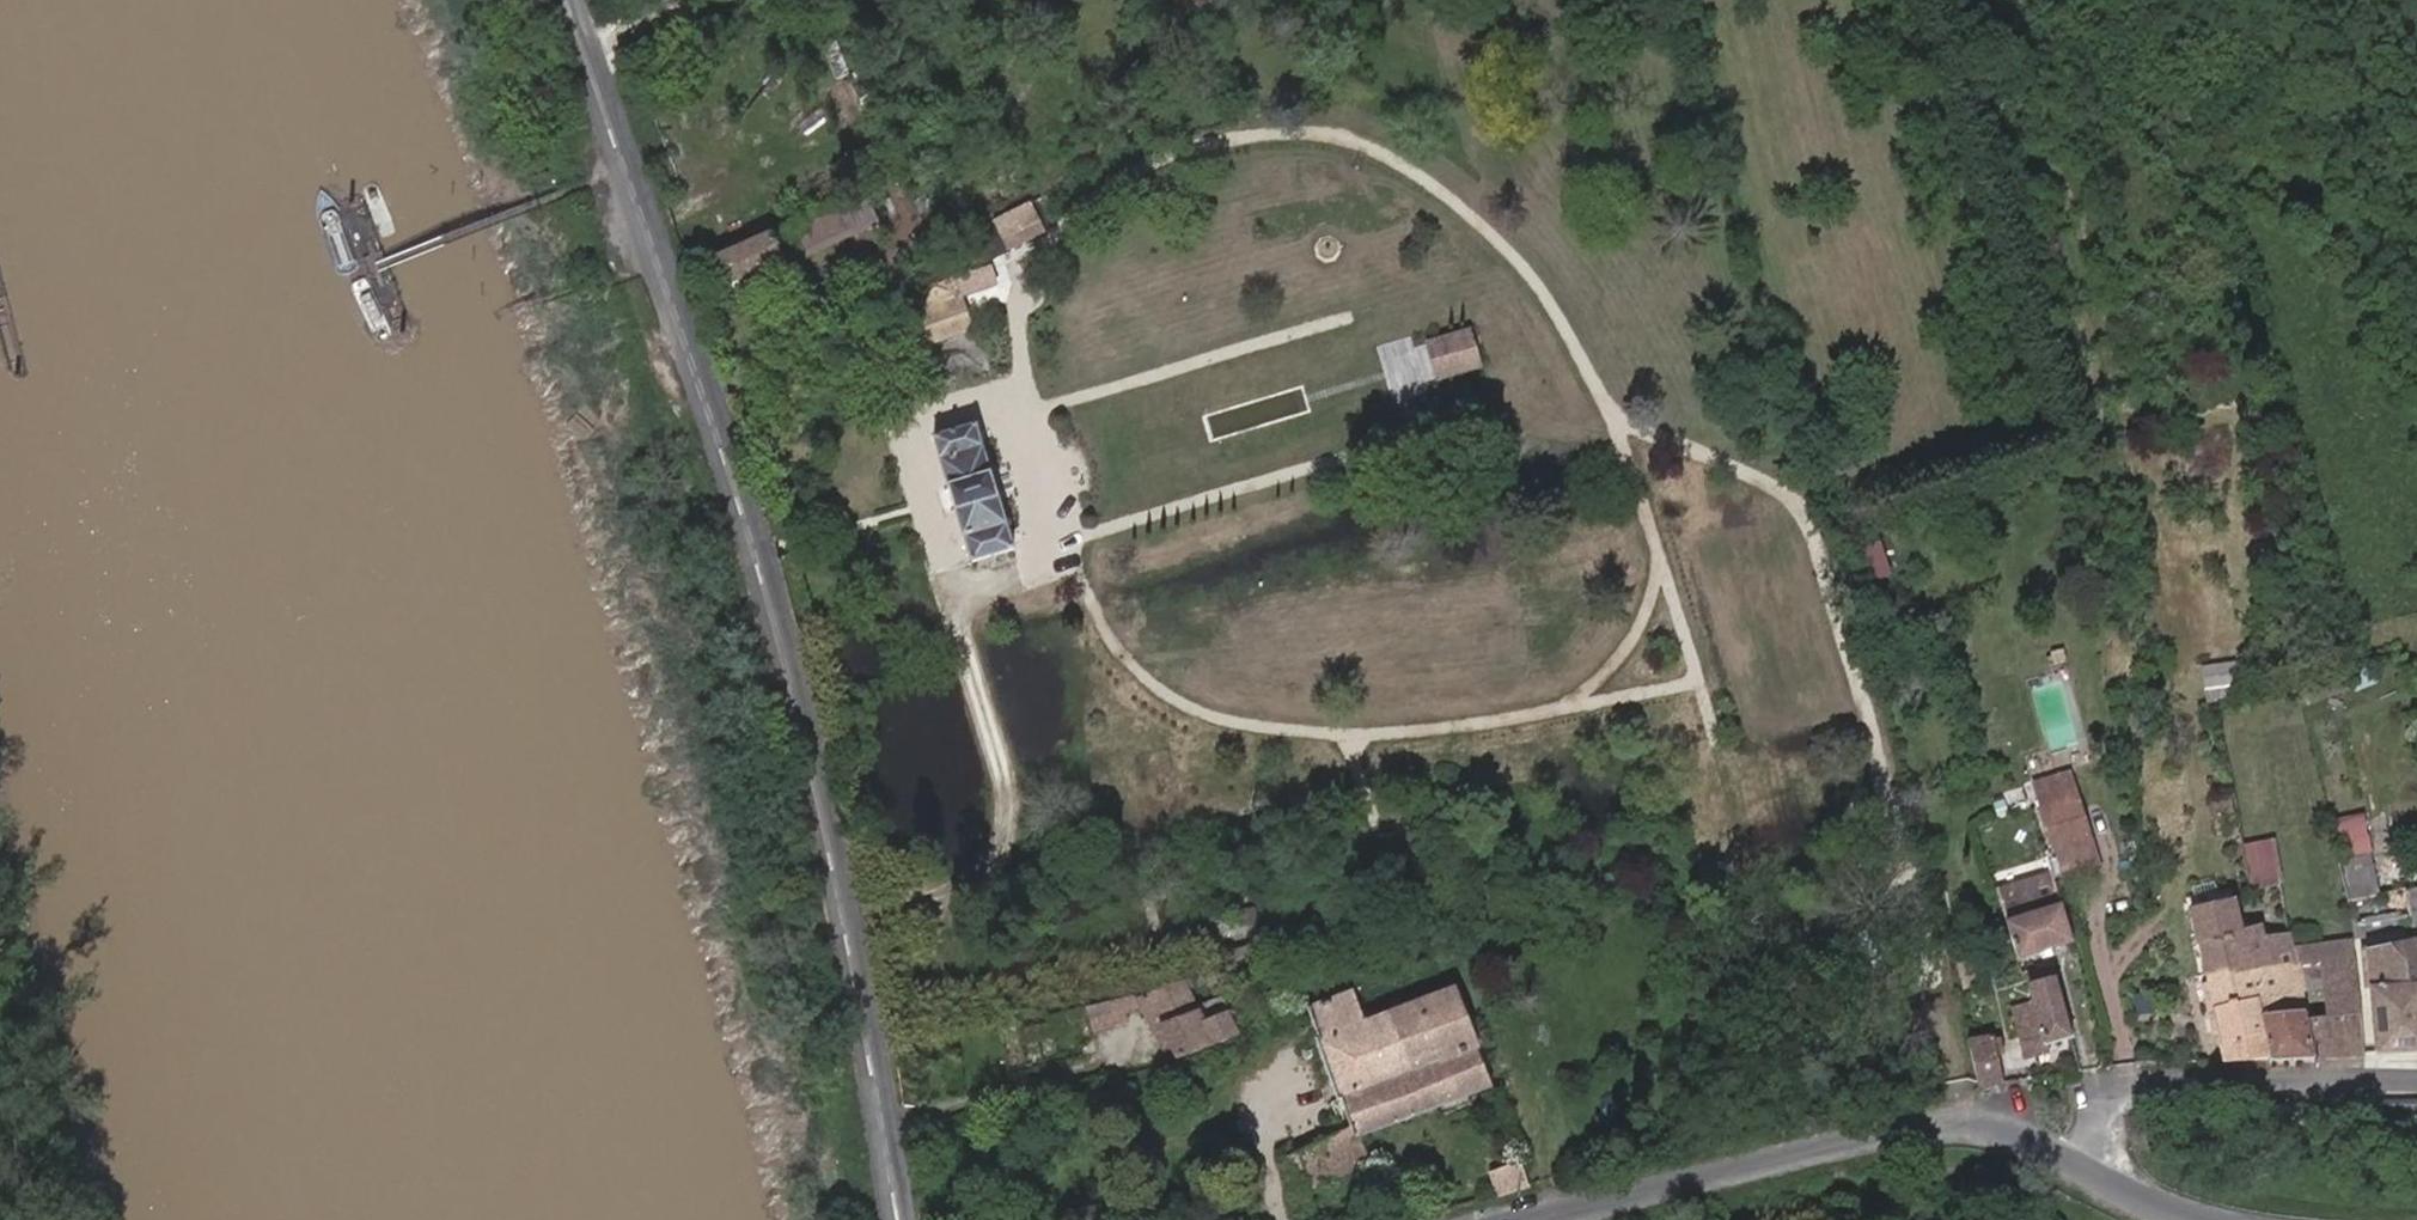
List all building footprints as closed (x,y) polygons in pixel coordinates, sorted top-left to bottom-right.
[(827,212),(837,235),(874,219),(864,198),(827,212)] [(1026,200),(987,218),(1003,251),(1042,234),(1026,200)] [(812,218),(822,241),(837,235),(827,212),(812,218)] [(812,218),(793,226),(802,250),(822,241),(812,218)] [(724,284),(802,250),(793,226),(712,262),(724,284)] [(982,263),(1002,253),(991,230),(970,240),(982,263)] [(960,325),(903,344),(914,379),(972,361),(960,325)] [(1465,326),(1417,341),(1430,383),(1478,368),(1465,326)] [(976,421),(935,434),(974,559),(1016,546),(976,421)] [(2238,662),(2199,663),(2200,698),(2238,697),(2238,662)] [(2367,666),(2345,674),(2350,691),(2373,683),(2367,666)] [(2071,762),(2031,774),(2040,798),(2078,786),(2071,762)] [(2053,843),(2091,831),(2079,790),(2072,792),(2040,802),(2053,843)] [(2367,848),(2359,813),(2334,818),(2342,853),(2349,884),(2350,891),(2376,885),(2367,848)] [(2227,831),(2224,816),(2217,818),(2219,832),(2227,831)] [(2091,831),(2053,843),(2062,872),(2100,861),(2091,831)] [(2248,887),(2278,882),(2272,838),(2241,843),(2248,887)] [(2073,937),(2053,871),(1994,888),(2016,955),(2073,937)] [(2188,899),(2192,914),(2214,908),(2210,894),(2188,899)] [(2192,914),(2195,926),(2225,918),(2222,907),(2214,908),(2192,914)] [(2225,918),(2195,926),(2204,971),(2249,962),(2258,997),(2262,1013),(2306,1005),(2295,962),(2286,926),(2246,935),(2243,930),(2228,932),(2225,918)] [(1972,948),(1968,938),(1959,941),(1963,952),(1972,948)] [(2376,1049),(2416,1047),(2416,949),(2416,940),(2367,955),(2376,1049)] [(2306,1005),(2316,1054),(2363,1050),(2353,958),(2323,960),(2327,1001),(2306,1005)] [(2213,1007),(2258,997),(2249,962),(2204,971),(2213,1007)] [(1205,1016),(1230,1008),(1235,1004),(1225,973),(1194,986),(1201,1009),(1205,1016)] [(2043,1041),(2069,1033),(2051,973),(2031,979),(2039,1013),(2016,1021),(2023,1043),(2042,1037),(2043,1041)] [(1363,1133),(1492,1084),(1456,989),(1364,1021),(1353,989),(1314,1003),(1323,1031),(1320,1032),(1342,1097),(1338,1100),(1346,1128),(1289,1152),(1303,1191),(1372,1162),(1363,1133)] [(2262,1013),(2258,997),(2213,1007),(2221,1038),(2266,1029),(2262,1013)] [(2316,1054),(2306,1005),(2262,1013),(2266,1029),(2272,1057),(2316,1054)] [(1112,1008),(1078,1019),(1084,1037),(1118,1026),(1112,1008)] [(1205,1016),(1201,1009),(1168,1020),(1180,1055),(1238,1032),(1230,1008),(1205,1016)] [(2272,1057),(2266,1029),(2221,1038),(2227,1061),(2272,1057)] [(1971,1037),(1976,1076),(1978,1083),(2004,1080),(1996,1033),(1971,1037)] [(1032,1041),(1005,1052),(1012,1070),(1039,1060),(1032,1041)] [(1498,1191),(1528,1181),(1521,1160),(1492,1172),(1498,1191)]
